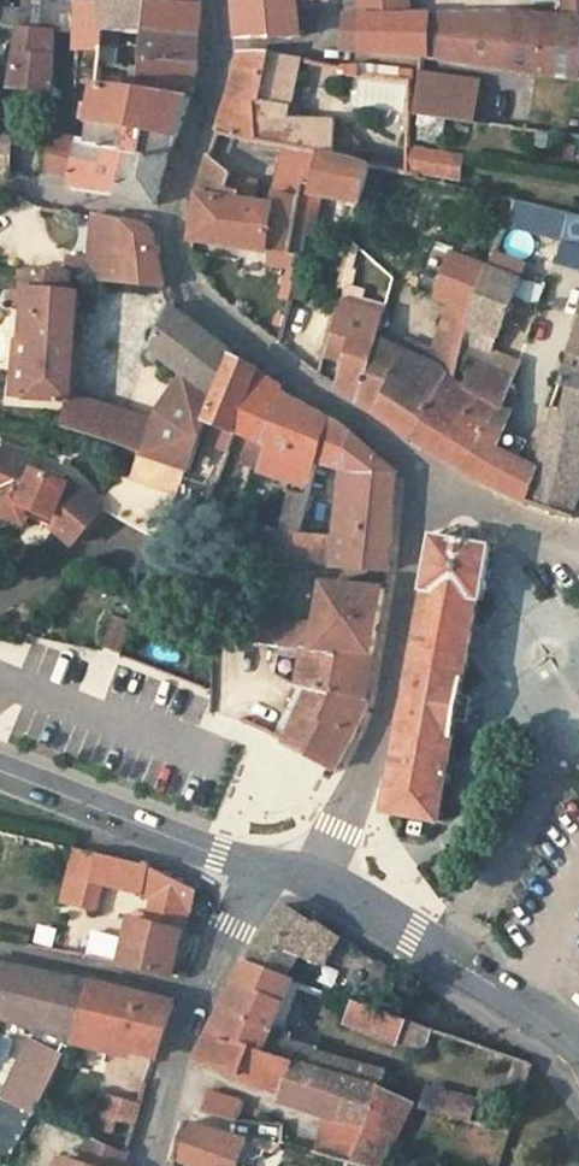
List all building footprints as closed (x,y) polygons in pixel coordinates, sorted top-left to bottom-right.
[(59,32),(77,33),(78,4),(78,0),(24,0),(24,11),(0,11),(0,24),(7,26),(22,30),(22,28),(59,32)] [(297,6),(297,0),(256,0),(236,2),(239,26),(240,41),(301,38),(297,6)] [(409,0),(363,0),(366,20),(411,18),(409,0)] [(77,33),(74,87),(97,91),(97,85),(101,63),(104,37),(104,32),(104,4),(94,4),(87,4),(78,4),(77,33)] [(201,6),(150,4),(115,4),(104,4),(104,32),(104,37),(120,43),(121,33),(145,35),(198,38),(201,6)] [(564,20),(518,16),(469,18),(431,17),(411,18),(366,20),(347,18),(343,49),(433,58),(463,65),(547,76),(578,79),(578,6),(565,6),(564,20)] [(55,94),(59,32),(22,28),(22,30),(11,88),(55,94)] [(198,38),(145,35),(142,61),(198,66),(198,52),(198,38)] [(117,66),(120,43),(104,37),(101,63),(117,66)] [(335,158),(336,130),(336,123),(288,122),(301,61),(276,56),(241,54),(234,82),(218,132),(265,142),(299,150),(321,154),(335,158)] [(120,89),(97,85),(97,91),(74,87),(73,102),(87,105),(94,106),(93,119),(92,124),(177,139),(188,103),(198,66),(142,61),(138,92),(120,89)] [(123,67),(117,66),(101,63),(97,85),(120,89),(123,67)] [(344,77),(359,79),(359,66),(353,67),(341,66),(339,67),(337,71),(341,76),(344,77)] [(413,71),(359,66),(359,79),(411,85),(413,71)] [(447,120),(473,124),(479,85),(420,76),(418,117),(447,120)] [(93,119),(94,106),(87,105),(86,117),(93,119)] [(443,144),(447,120),(418,117),(417,140),(443,144)] [(9,176),(14,122),(0,120),(0,174),(9,176)] [(177,139),(92,124),(89,145),(48,138),(45,171),(65,175),(77,191),(117,196),(117,200),(156,205),(166,166),(177,139)] [(348,131),(336,130),(335,158),(361,163),(364,152),(348,131)] [(265,142),(260,179),(275,180),(293,182),(299,150),(265,142)] [(451,156),(409,149),(408,173),(448,179),(451,156)] [(290,301),(301,257),(291,255),(295,233),(299,212),(304,184),(314,185),(321,154),(299,150),(293,182),(275,180),(272,209),(227,203),(232,175),(210,159),(198,198),(190,241),(275,253),(276,246),(283,247),(280,270),(291,271),(284,299),(290,301)] [(335,158),(321,154),(314,185),(304,184),(299,212),(295,233),(308,235),(313,236),(321,198),(362,205),(371,169),(361,166),(361,163),(335,158)] [(275,180),(260,179),(232,175),(227,203),(272,209),(275,180)] [(578,267),(578,214),(517,200),(505,251),(552,261),(578,267)] [(102,242),(69,239),(70,277),(104,282),(124,286),(165,289),(151,233),(144,229),(104,220),(102,242)] [(308,235),(295,233),(291,255),(301,257),(304,257),(308,235)] [(473,312),(488,270),(453,257),(452,261),(435,255),(423,290),(440,296),(438,300),(452,305),(473,312)] [(546,291),(488,270),(473,312),(467,328),(469,329),(456,384),(446,380),(414,439),(449,461),(485,485),(497,462),(489,458),(493,450),(520,395),(509,391),(512,381),(502,377),(509,359),(493,353),(514,294),(542,305),(546,291)] [(27,400),(70,403),(70,400),(79,294),(70,294),(70,277),(26,271),(24,284),(21,284),(18,288),(19,292),(21,294),(25,294),(21,343),(31,343),(27,400)] [(341,303),(334,335),(352,340),(347,361),(340,389),(363,405),(379,341),(386,315),(341,303)] [(452,305),(430,364),(443,370),(446,380),(456,384),(469,329),(467,328),(473,312),(452,305)] [(235,360),(170,310),(151,354),(182,378),(183,376),(216,402),(233,365),(235,360)] [(283,328),(285,319),(279,317),(277,327),(283,328)] [(578,358),(578,330),(571,355),(578,358)] [(352,340),(334,335),(329,357),(347,361),(352,340)] [(379,341),(363,405),(378,415),(403,352),(379,341)] [(31,343),(21,343),(16,342),(10,399),(27,400),(31,343)] [(430,364),(403,352),(378,415),(396,428),(413,440),(414,439),(446,380),(443,370),(430,364)] [(571,355),(560,386),(574,391),(567,412),(578,416),(578,358),(571,355)] [(233,365),(216,402),(207,423),(209,425),(204,438),(210,440),(216,426),(222,430),(215,450),(229,456),(236,436),(234,435),(257,375),(233,365)] [(234,435),(236,436),(249,442),(260,447),(279,399),(282,392),(257,375),(234,435)] [(207,423),(216,402),(183,376),(182,378),(156,417),(204,438),(209,425),(207,423)] [(266,449),(256,472),(253,470),(242,501),(268,510),(273,493),(292,498),(284,535),(291,537),(300,538),(316,466),(346,473),(348,474),(353,439),(339,426),(279,399),(260,447),(266,449)] [(142,457),(153,426),(70,400),(70,403),(68,432),(142,457)] [(538,469),(527,504),(549,511),(572,519),(578,499),(578,416),(567,412),(553,407),(552,410),(555,412),(538,469)] [(505,493),(527,504),(538,469),(555,412),(552,410),(548,409),(521,462),(505,493)] [(142,457),(189,472),(204,438),(156,417),(153,426),(142,457)] [(348,474),(346,473),(343,498),(337,541),(333,569),(387,575),(396,478),(353,439),(348,474)] [(240,465),(253,470),(256,472),(266,449),(260,447),(249,442),(240,465)] [(4,464),(10,448),(0,444),(0,463),(4,464)] [(10,448),(4,464),(0,463),(0,516),(25,526),(27,518),(31,510),(53,521),(49,528),(71,547),(102,511),(70,483),(66,487),(38,466),(41,460),(10,448)] [(501,492),(505,493),(521,462),(493,450),(489,458),(497,462),(485,485),(501,492)] [(184,482),(189,472),(142,457),(134,481),(178,496),(184,482)] [(205,489),(184,482),(178,496),(174,505),(206,514),(216,488),(207,484),(205,489)] [(229,492),(216,488),(206,514),(220,518),(229,492)] [(27,518),(49,528),(53,521),(31,510),(27,518)] [(284,535),(263,529),(261,529),(255,554),(278,561),(277,567),(308,573),(310,567),(333,569),(337,541),(300,538),(291,537),(284,535)] [(439,823),(447,780),(447,776),(457,723),(458,720),(453,720),(456,702),(460,703),(461,699),(478,603),(481,603),(491,551),(434,540),(425,593),(426,594),(388,815),(439,823)] [(251,638),(243,637),(241,645),(306,654),(373,660),(378,632),(384,593),(325,587),(318,630),(255,618),(251,638)] [(122,656),(133,625),(115,619),(104,649),(122,656)] [(300,690),(311,693),(297,717),(300,719),(287,745),(336,771),(355,736),(369,706),(366,705),(373,660),(306,654),(300,690)] [(453,720),(458,720),(457,723),(469,725),(473,701),(461,699),(460,703),(456,702),(453,720)] [(77,852),(64,904),(96,912),(103,885),(144,896),(154,900),(147,926),(133,922),(127,943),(120,966),(172,978),(190,912),(194,914),(196,891),(149,869),(77,852)] [(249,963),(288,979),(301,957),(325,967),(340,941),(320,926),(318,929),(284,907),(249,963)] [(38,943),(58,947),(62,928),(41,924),(38,943)] [(120,966),(127,943),(97,935),(92,959),(120,966)] [(284,1002),(293,981),(288,979),(249,963),(244,971),(237,982),(284,1002)] [(80,1039),(94,986),(64,979),(57,979),(53,981),(51,984),(30,978),(24,972),(0,967),(0,1017),(80,1039)] [(272,1030),(286,1034),(307,986),(293,981),(284,1002),(272,1030)] [(237,982),(212,1032),(263,1053),(296,1066),(285,1097),(283,1104),(329,1119),(369,1127),(380,1090),(313,1070),(317,1054),(319,1049),(290,1041),(292,1036),(286,1034),(272,1030),(284,1002),(237,982)] [(173,1006),(94,986),(80,1039),(78,1045),(102,1051),(104,1045),(157,1059),(173,1006)] [(399,1045),(408,1022),(355,1003),(346,1025),(399,1045)] [(433,1031),(408,1022),(399,1045),(418,1053),(427,1049),(433,1031)] [(198,1060),(285,1097),(296,1066),(263,1053),(212,1032),(198,1060)] [(13,1081),(46,1096),(64,1058),(32,1043),(13,1081)] [(386,1074),(317,1054),(313,1070),(380,1090),(386,1074)] [(532,1067),(517,1061),(506,1095),(522,1100),(532,1067)] [(136,1127),(148,1087),(128,1080),(122,1102),(111,1099),(100,1131),(113,1135),(118,1122),(136,1127)] [(36,1116),(46,1096),(13,1081),(9,1089),(4,1099),(36,1116)] [(380,1090),(369,1127),(351,1165),(353,1165),(385,1165),(413,1107),(380,1090)] [(204,1113),(235,1124),(243,1102),(212,1091),(204,1113)] [(432,1091),(426,1110),(470,1123),(475,1104),(432,1091)] [(316,1155),(351,1165),(369,1127),(329,1119),(316,1155)] [(182,1142),(177,1163),(186,1165),(239,1165),(248,1142),(187,1125),(182,1142)] [(85,1165),(125,1165),(128,1154),(93,1139),(85,1165)]
